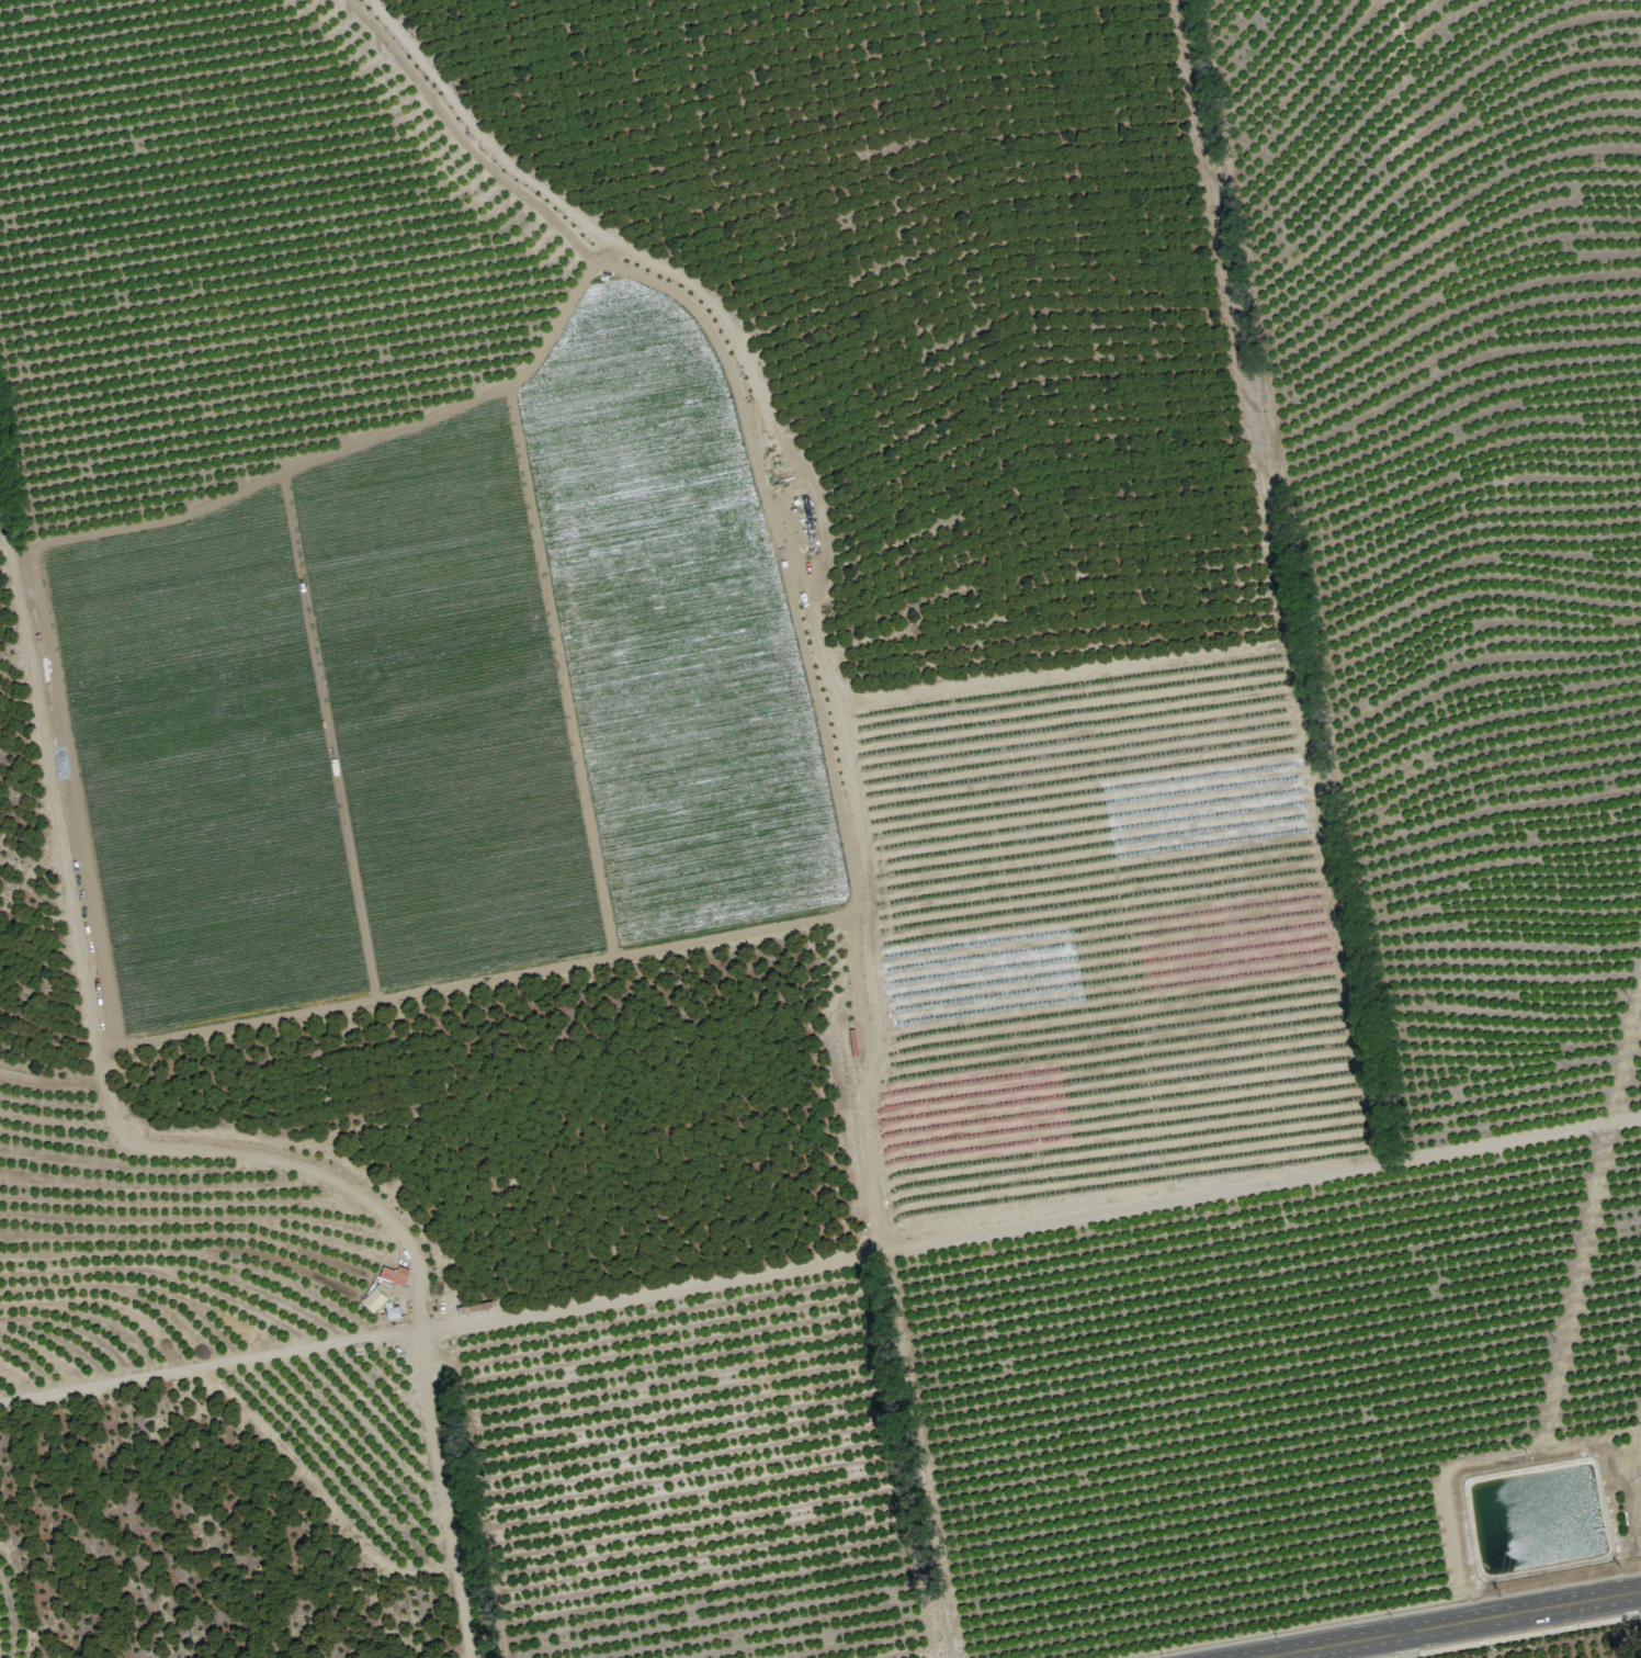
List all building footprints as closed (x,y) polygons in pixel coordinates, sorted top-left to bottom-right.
[(409,1269),(397,1265),(396,1271),(382,1266),(378,1276),(403,1285),(409,1269)] [(360,1299),(370,1313),(386,1300),(376,1287),(360,1299)]
